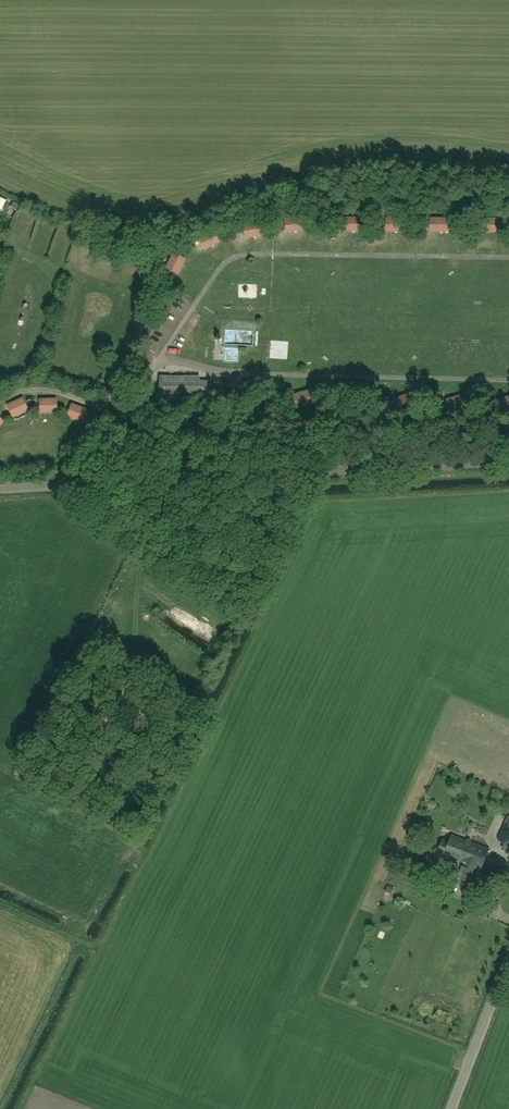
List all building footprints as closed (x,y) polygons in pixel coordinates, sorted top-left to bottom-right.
[(4,211),(9,200),(0,196),(0,208),(4,211)] [(24,237),(31,217),(23,214),(17,234),(24,237)] [(285,219),(287,233),(303,231),(301,217),(285,219)] [(345,218),(345,231),(361,231),(361,218),(345,218)] [(388,232),(403,232),(404,218),(388,218),(388,232)] [(433,232),(454,232),(454,219),(433,218),(433,232)] [(489,232),(505,232),(505,219),(489,219),(489,232)] [(244,225),(246,238),(262,235),(260,222),(244,225)] [(199,238),(205,250),(219,243),(213,231),(199,238)] [(76,264),(84,266),(89,249),(81,247),(76,264)] [(100,275),(106,277),(113,254),(107,252),(100,275)] [(185,259),(183,258),(173,253),(166,267),(178,273),(185,259)] [(124,278),(133,281),(139,261),(130,258),(124,278)] [(80,303),(84,291),(73,288),(69,300),(80,303)] [(106,383),(114,386),(122,362),(113,359),(106,383)] [(185,393),(199,393),(199,376),(159,376),(159,393),(152,393),(152,400),(153,400),(153,406),(171,406),(171,400),(185,401),(185,393)] [(107,391),(104,401),(109,403),(112,392),(107,391)] [(307,391),(292,395),(296,408),(311,404),(307,391)] [(113,404),(118,406),(122,395),(116,394),(113,404)] [(412,394),(397,398),(400,411),(415,407),(412,394)] [(468,408),(464,395),(449,399),(452,412),(468,408)] [(496,400),(500,413),(508,410),(508,397),(496,400)] [(28,410),(23,398),(8,405),(14,417),(28,410)] [(57,412),(56,399),(41,399),(41,413),(57,412)] [(83,423),(88,410),(73,405),(68,417),(83,423)] [(508,816),(498,841),(508,846),(508,816)] [(474,889),(489,849),(451,836),(449,844),(442,842),(438,853),(445,855),(445,854),(452,857),(450,860),(451,862),(460,865),(454,882),(474,889)]
